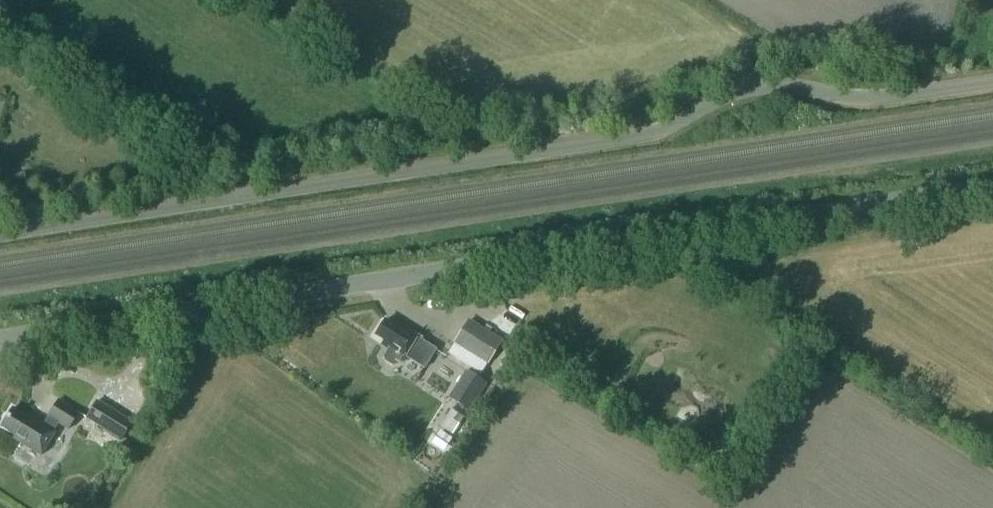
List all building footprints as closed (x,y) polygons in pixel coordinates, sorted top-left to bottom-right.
[(418,336),(394,320),(391,325),(385,320),(375,335),(384,341),(381,345),(388,349),(384,356),(385,360),(392,365),(396,365),(401,358),(403,359),(405,356),(423,369),(435,350),(417,338),(418,336)] [(487,366),(500,346),(466,324),(453,344),(487,366)] [(448,397),(468,410),(486,383),(466,370),(448,397)] [(2,428),(16,437),(14,439),(42,456),(57,432),(55,431),(59,424),(69,430),(80,413),(59,400),(49,417),(50,418),(45,425),(30,415),(28,418),(13,408),(2,428)] [(122,441),(133,422),(98,400),(86,418),(122,441)]
